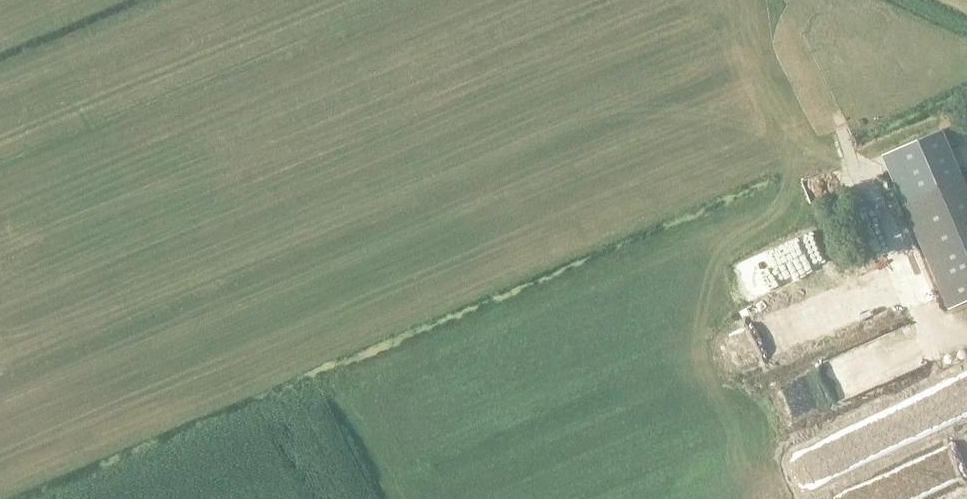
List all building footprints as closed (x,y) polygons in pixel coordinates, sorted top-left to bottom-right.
[(943,124),(952,150),(966,145),(966,128),(963,116),(943,124)] [(940,130),(881,155),(947,310),(966,301),(966,193),(940,130)] [(913,271),(891,230),(873,239),(894,280),(913,271)] [(909,329),(833,362),(845,388),(921,356),(909,329)]
